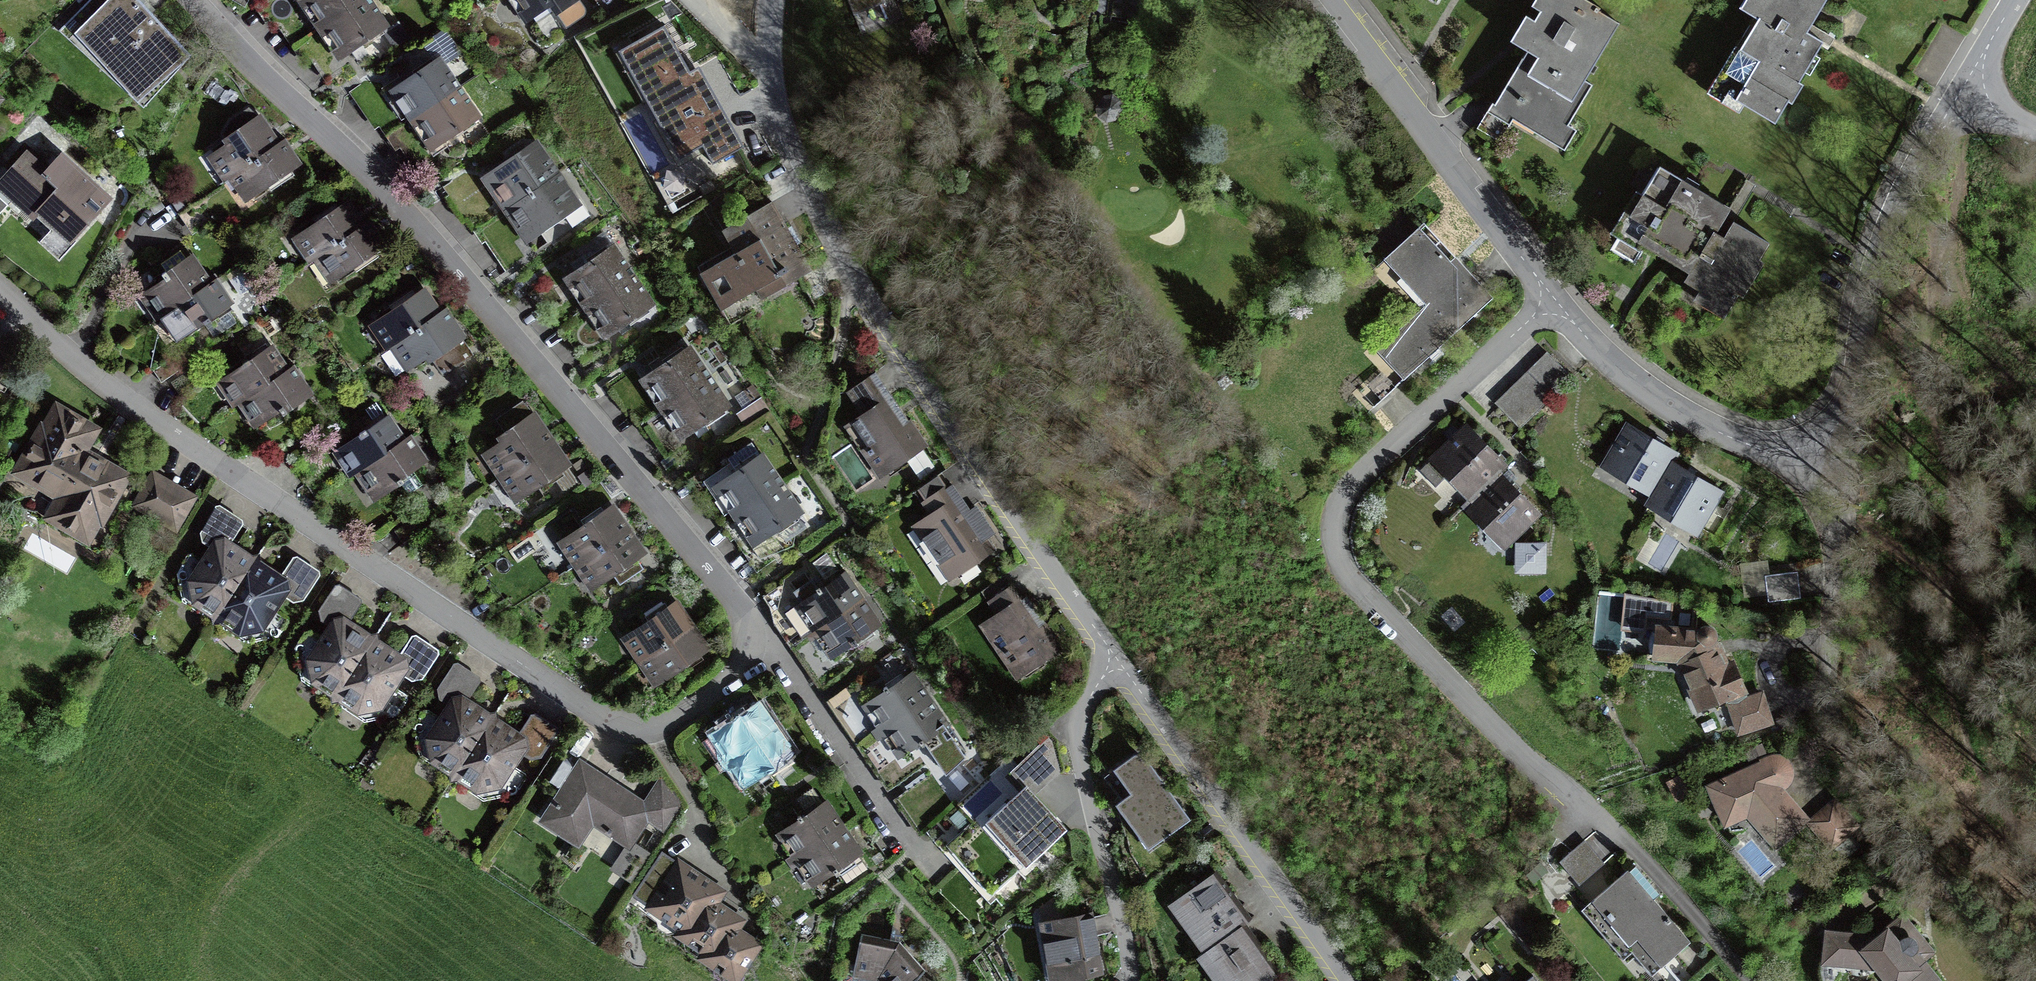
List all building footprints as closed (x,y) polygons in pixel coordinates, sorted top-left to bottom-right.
[(69,20),(123,77),(137,64),(153,80),(186,50),(139,0),(89,0),(69,20)] [(317,30),(362,0),(303,0),(301,2),(316,24),(314,26),(317,30)] [(367,0),(362,0),(317,30),(321,35),(322,34),(338,56),(384,25),(367,0)] [(524,19),(542,7),(547,15),(570,0),(511,0),(524,19)] [(863,28),(887,18),(880,0),(852,0),(863,28)] [(1530,46),(1481,126),(1544,165),(1592,85),(1585,80),(1619,23),(1598,11),(1600,8),(1588,0),(1547,0),(1530,27),(1551,39),(1542,53),(1530,46)] [(1776,119),(1823,41),(1807,32),(1826,0),(1768,0),(1719,85),(1776,119)] [(713,163),(741,147),(697,67),(690,71),(664,25),(621,49),(681,157),(703,145),(713,163)] [(408,115),(406,116),(409,121),(457,88),(439,61),(415,77),(405,84),(392,92),(408,115)] [(396,71),(405,84),(415,77),(406,64),(396,71)] [(457,88),(409,121),(412,125),(414,124),(429,147),(442,139),(452,132),(476,116),(457,88)] [(1105,100),(1100,108),(1101,114),(1107,118),(1113,116),(1118,108),(1117,102),(1111,99),(1105,100)] [(231,143),(214,154),(230,177),(234,173),(277,145),(261,122),(248,110),(232,121),(225,134),(231,143)] [(452,132),(442,139),(451,152),(461,145),(452,132)] [(297,164),(281,142),(277,145),(234,173),(250,196),(297,164)] [(510,205),(555,175),(537,147),(513,164),(502,171),(491,178),(510,205)] [(493,158),(502,171),(513,164),(504,150),(493,158)] [(14,196),(50,230),(39,241),(59,260),(77,240),(74,238),(109,200),(60,155),(46,171),(26,152),(0,180),(0,184),(0,197),(7,204),(14,196)] [(1684,281),(1729,308),(1769,242),(1733,221),(1724,237),(1715,232),(1730,208),(1660,166),(1623,227),(1691,269),(1684,281)] [(574,202),(555,175),(510,205),(528,233),(539,226),(550,218),(561,210),(572,227),(590,215),(579,198),(574,202)] [(714,264),(735,301),(788,271),(793,281),(811,270),(772,201),(723,229),(736,252),(714,264)] [(299,235),(314,258),(320,255),(362,226),(346,204),(299,235)] [(196,232),(182,210),(177,213),(192,235),(196,232)] [(550,218),(539,226),(548,239),(559,231),(550,218)] [(382,246),(366,223),(362,226),(320,255),(335,278),(382,246)] [(1388,255),(1433,304),(1384,349),(1408,375),(1488,302),(1466,278),(1478,266),(1464,250),(1451,262),(1419,227),(1388,255)] [(583,308),(631,276),(613,249),(589,264),(578,272),(566,280),(582,303),(580,304),(583,308)] [(167,312),(208,284),(193,261),(189,263),(180,251),(161,264),(166,271),(162,274),(166,280),(146,293),(162,316),(167,312)] [(584,256),(573,263),(578,272),(589,264),(584,256)] [(239,291),(252,283),(245,272),(232,280),(239,291)] [(626,319),(650,303),(631,276),(583,308),(586,313),(588,312),(603,335),(615,326),(626,319)] [(208,284),(167,312),(182,335),(203,321),(205,324),(211,320),(209,317),(229,304),(213,281),(208,284)] [(376,322),(391,345),(396,342),(438,313),(423,291),(376,322)] [(468,358),(473,355),(443,310),(438,313),(396,342),(412,365),(428,354),(443,374),(467,357),(468,358)] [(278,336),(291,327),(280,311),(267,320),(278,336)] [(621,335),(632,327),(626,319),(615,326),(621,335)] [(244,399),(285,371),(270,348),(250,362),(248,359),(242,363),(244,366),(223,380),(239,403),(244,399)] [(658,404),(656,405),(659,410),(707,377),(689,350),(642,381),(658,404)] [(153,370),(161,382),(185,366),(177,354),(153,370)] [(1550,355),(1531,374),(1552,396),(1571,377),(1550,355)] [(660,357),(649,365),(655,373),(665,366),(660,357)] [(290,368),(285,371),(244,399),(259,422),(279,409),(283,415),(287,412),(283,406),(306,390),(290,368)] [(1553,397),(1552,396),(1531,374),(1520,384),(1542,407),(1553,397)] [(871,410),(853,423),(886,470),(927,443),(910,418),(903,423),(870,375),(859,383),(855,386),(871,410)] [(707,377),(659,410),(662,414),(664,413),(679,436),(692,428),(702,420),(726,405),(707,377)] [(1498,406),(1520,429),(1542,407),(1520,384),(1498,406)] [(745,408),(738,413),(746,426),(769,411),(752,385),(736,395),(745,408)] [(489,451),(504,474),(551,442),(536,419),(522,403),(499,419),(510,436),(489,451)] [(40,484),(40,485),(28,505),(30,514),(94,551),(103,548),(117,525),(115,518),(135,484),(125,478),(125,476),(86,457),(85,453),(82,451),(94,430),(57,408),(45,430),(43,428),(18,471),(40,484)] [(274,421),(272,418),(262,424),(268,441),(276,453),(309,431),(294,408),(274,421)] [(340,450),(355,472),(402,441),(387,418),(367,432),(365,429),(359,433),(361,436),(340,450)] [(702,420),(692,428),(697,436),(708,429),(702,420)] [(1474,496),(1498,473),(1506,466),(1465,424),(1419,469),(1435,487),(1451,472),(1474,496)] [(1605,462),(1654,492),(1671,462),(1677,454),(1627,424),(1605,462)] [(320,433),(293,451),(312,479),(339,461),(320,433)] [(423,460),(407,437),(361,469),(376,492),(396,478),(408,494),(423,484),(411,468),(423,460)] [(566,465),(551,442),(504,474),(520,497),(566,465)] [(731,511),(729,512),(732,516),(739,511),(780,484),(751,442),(727,458),(737,473),(715,488),(731,511)] [(1722,492),(1671,462),(1654,492),(1646,506),(1696,535),(1722,492)] [(1498,473),(1474,496),(1467,504),(1507,545),(1539,514),(1510,485),(1498,473)] [(137,504),(175,526),(192,497),(154,475),(137,504)] [(937,511),(921,523),(955,572),(994,546),(988,537),(994,533),(979,511),(967,518),(938,475),(921,487),(937,511)] [(798,511),(780,484),(739,511),(758,539),(798,511)] [(219,614),(249,568),(241,563),(244,559),(243,554),(228,544),(242,523),(216,506),(201,531),(202,536),(216,544),(214,548),(215,552),(218,554),(212,564),(208,564),(206,561),(192,553),(188,554),(177,573),(182,601),(204,616),(212,614),(214,622),(219,614)] [(564,539),(580,562),(627,530),(611,508),(564,539)] [(627,530),(580,562),(595,585),(612,574),(620,584),(643,568),(636,557),(642,553),(627,530)] [(1540,568),(1541,548),(1521,547),(1520,567),(1540,568)] [(261,570),(265,569),(243,554),(244,559),(241,563),(249,568),(258,574),(261,570)] [(1797,555),(1772,558),(1774,570),(1798,566),(1797,555)] [(272,606),(269,606),(268,603),(275,593),(278,595),(282,594),(284,590),(298,599),(303,598),(319,574),(294,558),(280,578),(265,569),(261,570),(258,574),(249,568),(219,614),(214,622),(222,621),(223,628),(245,643),(278,636),(288,620),(287,616),(272,606)] [(1746,596),(1767,593),(1765,575),(1763,561),(1742,564),(1746,596)] [(1792,572),(1765,575),(1767,593),(1768,602),(1796,598),(1792,572)] [(1005,610),(988,622),(1022,671),(1061,645),(1044,621),(1039,624),(1023,600),(1028,596),(1025,593),(1020,596),(1005,574),(988,586),(1005,610)] [(802,635),(805,633),(807,635),(859,601),(843,576),(838,579),(822,590),(819,586),(817,587),(812,579),(794,591),(801,601),(786,611),(802,635)] [(338,693),(368,647),(360,641),(362,637),(361,632),(347,623),(361,602),(335,585),(319,610),(320,614),(334,623),(331,627),(332,632),(335,633),(328,643),(325,644),(325,641),(309,631),(305,632),(295,647),(301,680),(323,694),(331,693),(332,701),(338,693)] [(1669,618),(1672,602),(1662,600),(1659,616),(1669,618)] [(859,601),(807,635),(810,640),(821,632),(835,653),(852,642),(855,645),(858,643),(856,639),(876,625),(859,601)] [(643,658),(690,626),(675,603),(628,635),(643,658)] [(706,649),(690,626),(643,658),(659,680),(706,649)] [(1728,697),(1730,704),(1745,699),(1742,691),(1745,689),(1734,664),(1724,668),(1713,641),(1715,636),(1715,631),(1707,626),(1702,628),(1699,632),(1670,628),(1657,628),(1654,655),(1680,658),(1696,695),(1708,690),(1713,703),(1728,697)] [(384,647),(361,632),(362,637),(360,641),(377,652),(379,648),(384,647)] [(368,647),(338,693),(332,701),(341,699),(342,707),(364,721),(397,715),(407,699),(406,695),(391,685),(387,685),(387,682),(393,672),(396,674),(400,673),(403,669),(417,678),(422,677),(438,653),(412,636),(399,657),(384,647),(379,648),(377,652),(368,647)] [(457,771),(487,726),(478,720),(481,716),(480,711),(466,701),(479,680),(454,664),(438,688),(439,692),(453,702),(451,706),(451,710),(454,712),(447,723),(444,723),(443,720),(428,709),(424,710),(413,726),(420,758),(442,773),(450,771),(451,780),(457,771)] [(875,735),(927,700),(910,675),(889,689),(887,685),(883,687),(886,691),(869,703),(883,723),(872,731),(875,735)] [(1762,693),(1745,699),(1730,704),(1739,732),(1771,722),(1762,693)] [(922,745),(925,743),(935,757),(946,773),(965,756),(956,743),(960,740),(947,721),(943,724),(927,700),(875,735),(878,739),(889,732),(903,752),(920,741),(922,745)] [(719,760),(721,764),(773,729),(756,704),(736,718),(733,715),(730,717),(733,720),(716,732),(730,753),(719,760)] [(503,726),(480,711),(481,716),(478,720),(487,726),(496,731),(498,727),(503,726)] [(498,727),(496,731),(487,726),(457,771),(451,780),(460,778),(461,785),(483,800),(516,793),(526,778),(525,773),(510,763),(506,764),(505,761),(512,750),(515,752),(519,751),(522,747),(536,757),(540,756),(556,732),(531,715),(518,736),(503,726),(498,727)] [(773,729),(721,764),(724,768),(735,761),(749,782),(766,770),(769,774),(772,772),(769,768),(790,754),(773,729)] [(1060,771),(1052,741),(1048,736),(1010,770),(1033,795),(1060,771)] [(1762,743),(1751,748),(1755,758),(1766,753),(1762,743)] [(1140,827),(1148,821),(1160,837),(1186,819),(1138,753),(1104,777),(1140,827)] [(1726,822),(1748,813),(1775,844),(1805,818),(1779,788),(1788,776),(1788,767),(1782,761),(1774,759),(1710,787),(1722,812),(1726,822)] [(611,830),(628,841),(647,811),(648,811),(645,808),(581,766),(547,818),(577,838),(591,816),(609,828),(607,830),(610,832),(611,830)] [(1688,792),(1680,776),(1669,782),(1677,798),(1688,792)] [(675,805),(661,784),(645,808),(648,811),(647,811),(664,822),(675,805)] [(989,818),(986,822),(1002,839),(1025,865),(1058,835),(1019,791),(989,818)] [(1831,845),(1854,825),(1834,802),(1811,822),(1831,845)] [(789,863),(841,828),(824,803),(803,817),(801,814),(797,816),(800,820),(783,831),(797,852),(786,859),(789,863)] [(1025,865),(1002,839),(986,822),(979,827),(958,803),(930,828),(991,895),(1019,870),(1025,865)] [(591,816),(577,838),(618,866),(632,844),(628,841),(611,830),(610,832),(607,830),(609,828),(591,816)] [(867,868),(841,828),(789,863),(792,867),(803,860),(817,881),(834,869),(836,874),(839,872),(846,882),(867,868)] [(1579,883),(1600,864),(1581,842),(1560,861),(1579,883)] [(632,844),(617,867),(629,875),(643,853),(632,844)] [(1535,881),(1547,870),(1540,862),(1528,873),(1535,881)] [(687,931),(688,931),(712,894),(709,890),(668,863),(651,887),(664,895),(655,908),(687,931)] [(1586,906),(1619,945),(1628,938),(1656,970),(1690,941),(1629,869),(1586,906)] [(1198,956),(1246,922),(1250,919),(1240,906),(1237,908),(1232,902),(1235,899),(1234,894),(1230,892),(1225,893),(1212,874),(1178,898),(1195,922),(1187,927),(1204,951),(1198,956)] [(713,896),(712,894),(688,931),(684,937),(734,970),(749,948),(720,906),(711,900),(713,896)] [(1053,980),(1100,972),(1090,913),(1058,919),(1060,932),(1044,934),(1053,980)] [(1826,950),(1823,950),(1821,963),(1840,965),(1852,958),(1870,959),(1888,980),(1938,980),(1921,960),(1931,951),(1902,916),(1877,936),(1828,931),(1826,950)] [(1246,922),(1198,956),(1215,980),(1224,975),(1228,980),(1264,980),(1274,974),(1250,939),(1253,937),(1244,924),(1246,922)] [(847,962),(843,980),(876,980),(880,974),(885,980),(912,980),(925,969),(899,940),(861,933),(855,964),(847,962)]
